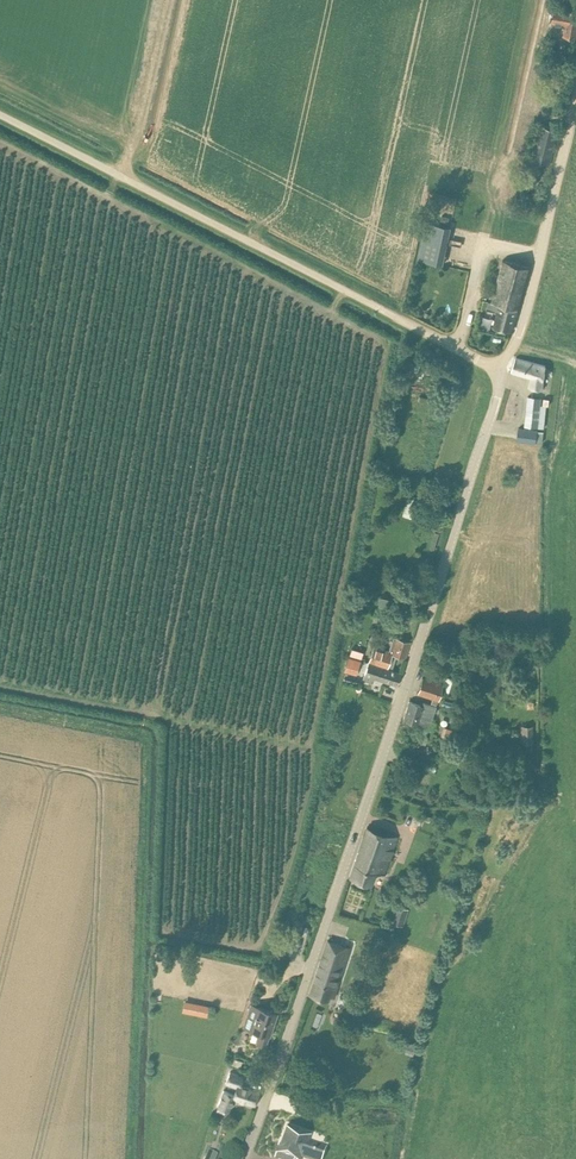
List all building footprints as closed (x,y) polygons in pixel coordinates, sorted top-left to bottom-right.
[(555,7),(553,23),(565,25),(563,36),(575,38),(575,11),(555,7)] [(427,221),(421,247),(419,259),(443,264),(451,226),(427,221)] [(491,302),(489,301),(487,309),(497,312),(494,327),(511,331),(518,309),(526,277),(529,267),(502,260),(491,302)] [(545,366),(519,358),(516,358),(511,371),(531,377),(529,386),(542,390),(545,366)] [(541,397),(540,397),(528,396),(525,426),(543,428),(546,405),(549,406),(550,398),(544,398),(543,405),(540,405),(541,397)] [(517,441),(529,442),(537,443),(537,442),(542,443),(544,431),(530,429),(519,428),(517,441)] [(407,497),(402,515),(411,517),(416,499),(407,497)] [(434,532),(429,548),(434,550),(439,533),(434,532)] [(374,615),(370,627),(371,627),(371,630),(374,631),(375,628),(375,629),(379,616),(374,615)] [(369,661),(392,669),(396,656),(405,659),(410,642),(394,637),(390,651),(374,646),(369,661)] [(348,657),(344,670),(356,674),(360,660),(348,657)] [(374,678),(396,685),(400,673),(391,670),(392,669),(369,661),(363,679),(373,683),(374,678)] [(443,684),(434,681),(423,677),(418,694),(432,698),(430,705),(424,702),(423,705),(409,701),(403,719),(421,724),(419,730),(428,732),(443,684)] [(443,699),(441,705),(450,707),(452,702),(443,699)] [(520,725),(520,743),(533,743),(533,725),(520,725)] [(443,726),(440,735),(450,738),(452,729),(443,726)] [(349,877),(361,881),(372,884),(375,874),(384,876),(397,837),(378,831),(367,827),(349,877)] [(407,909),(403,924),(412,926),(416,911),(407,909)] [(328,940),(309,994),(328,1001),(334,986),(336,987),(350,948),(328,940)] [(207,1015),(209,1005),(199,1003),(197,1013),(207,1015)] [(248,1040),(254,1042),(265,1046),(269,1035),(277,1013),(251,1004),(243,1027),(251,1029),(248,1040)] [(407,1041),(404,1053),(412,1055),(416,1044),(407,1041)] [(216,1106),(217,1106),(228,1110),(233,1097),(243,1101),(255,1105),(260,1092),(240,1085),(243,1077),(229,1072),(225,1083),(236,1087),(233,1093),(223,1088),(216,1106)] [(274,1158),(275,1158),(302,1158),(322,1158),(326,1148),(308,1141),(311,1131),(287,1122),(275,1154),(276,1154),(274,1158)] [(205,1158),(216,1158),(217,1155),(218,1154),(208,1150),(205,1158)]
